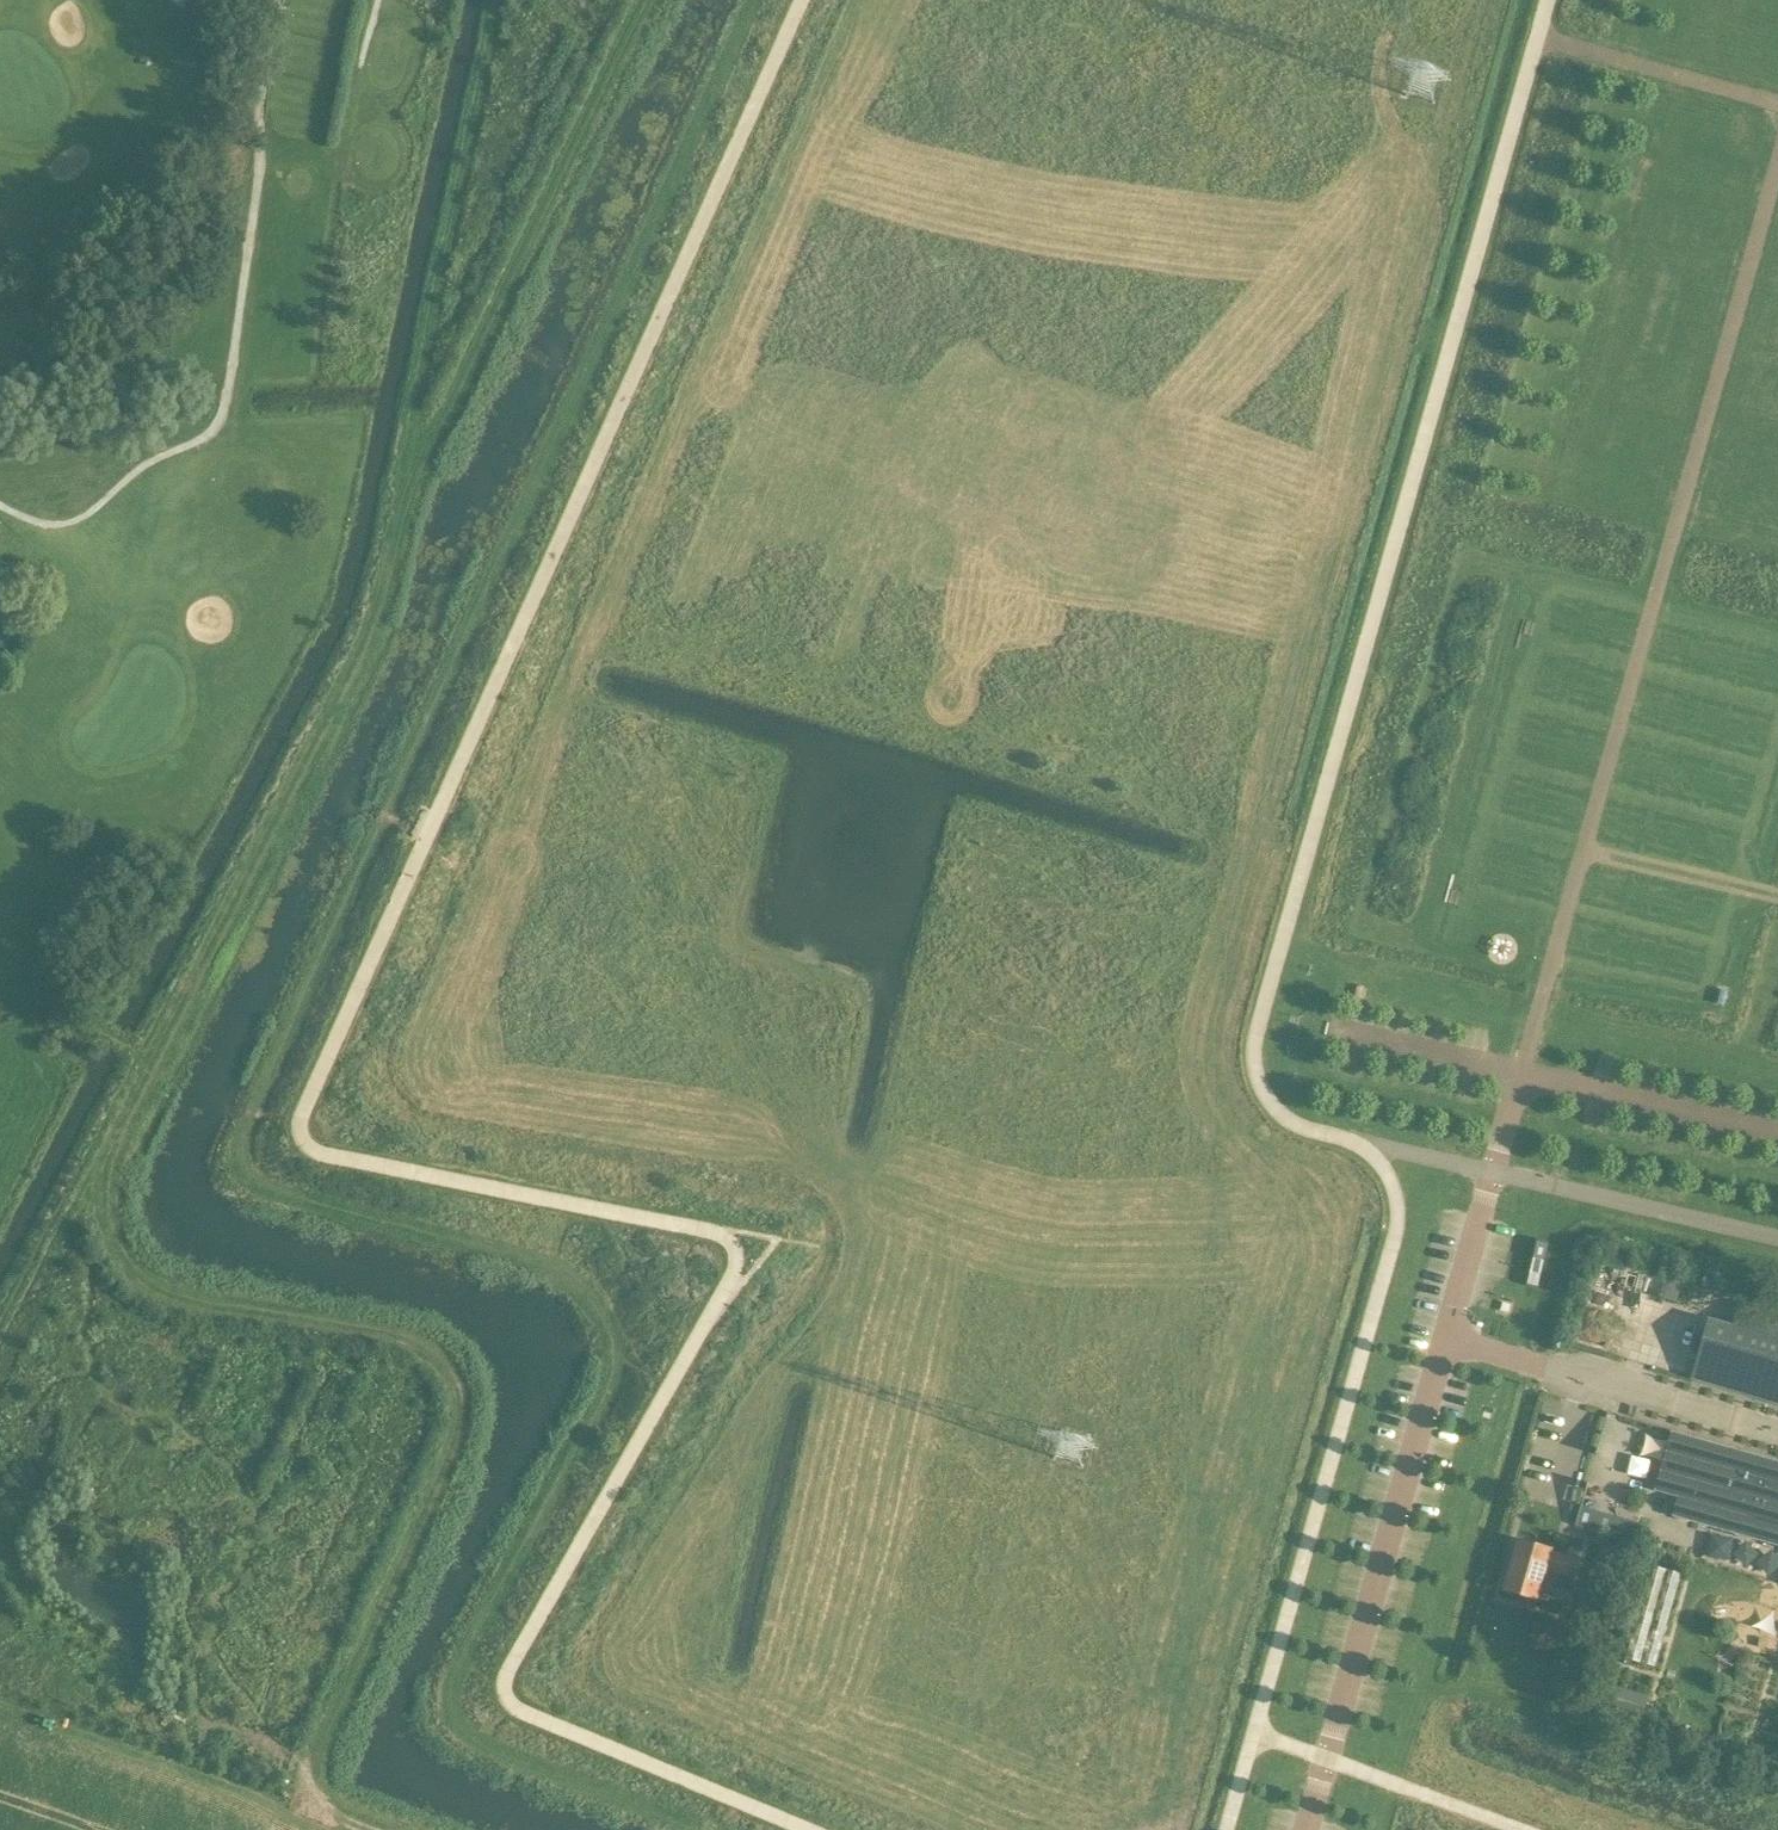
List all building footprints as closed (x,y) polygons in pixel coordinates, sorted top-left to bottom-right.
[(1681,1282),(1665,1277),(1660,1296),(1676,1300),(1681,1282)] [(1709,1320),(1692,1378),(1777,1404),(1777,1341),(1709,1320)] [(1671,1429),(1659,1471),(1682,1477),(1671,1516),(1711,1527),(1777,1546),(1777,1460),(1671,1429)] [(1638,1523),(1580,1506),(1575,1524),(1633,1541),(1638,1523)] [(1573,1558),(1572,1558),(1564,1555),(1551,1552),(1551,1551),(1520,1542),(1506,1590),(1536,1598),(1544,1569),(1573,1578),(1579,1560),(1573,1558)] [(1635,1656),(1662,1662),(1681,1569),(1653,1564),(1635,1656)]
